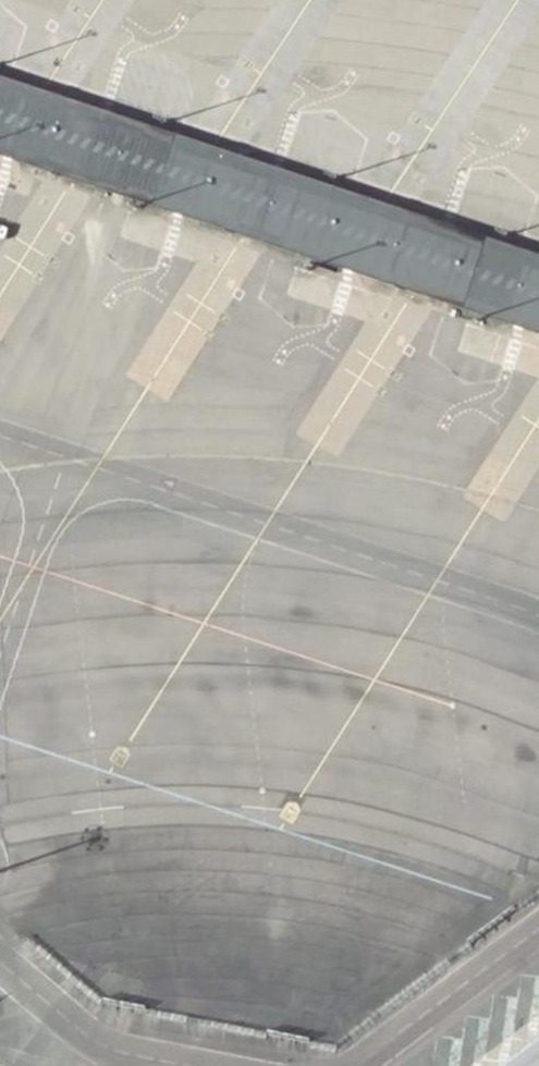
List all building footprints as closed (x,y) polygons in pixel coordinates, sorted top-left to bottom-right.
[(443,216),(275,163),(101,108),(0,77),(0,155),(6,157),(175,213),(344,269),(515,326),(538,334),(538,247),(443,216)] [(506,1065),(538,1065),(538,1041),(506,1065)]
